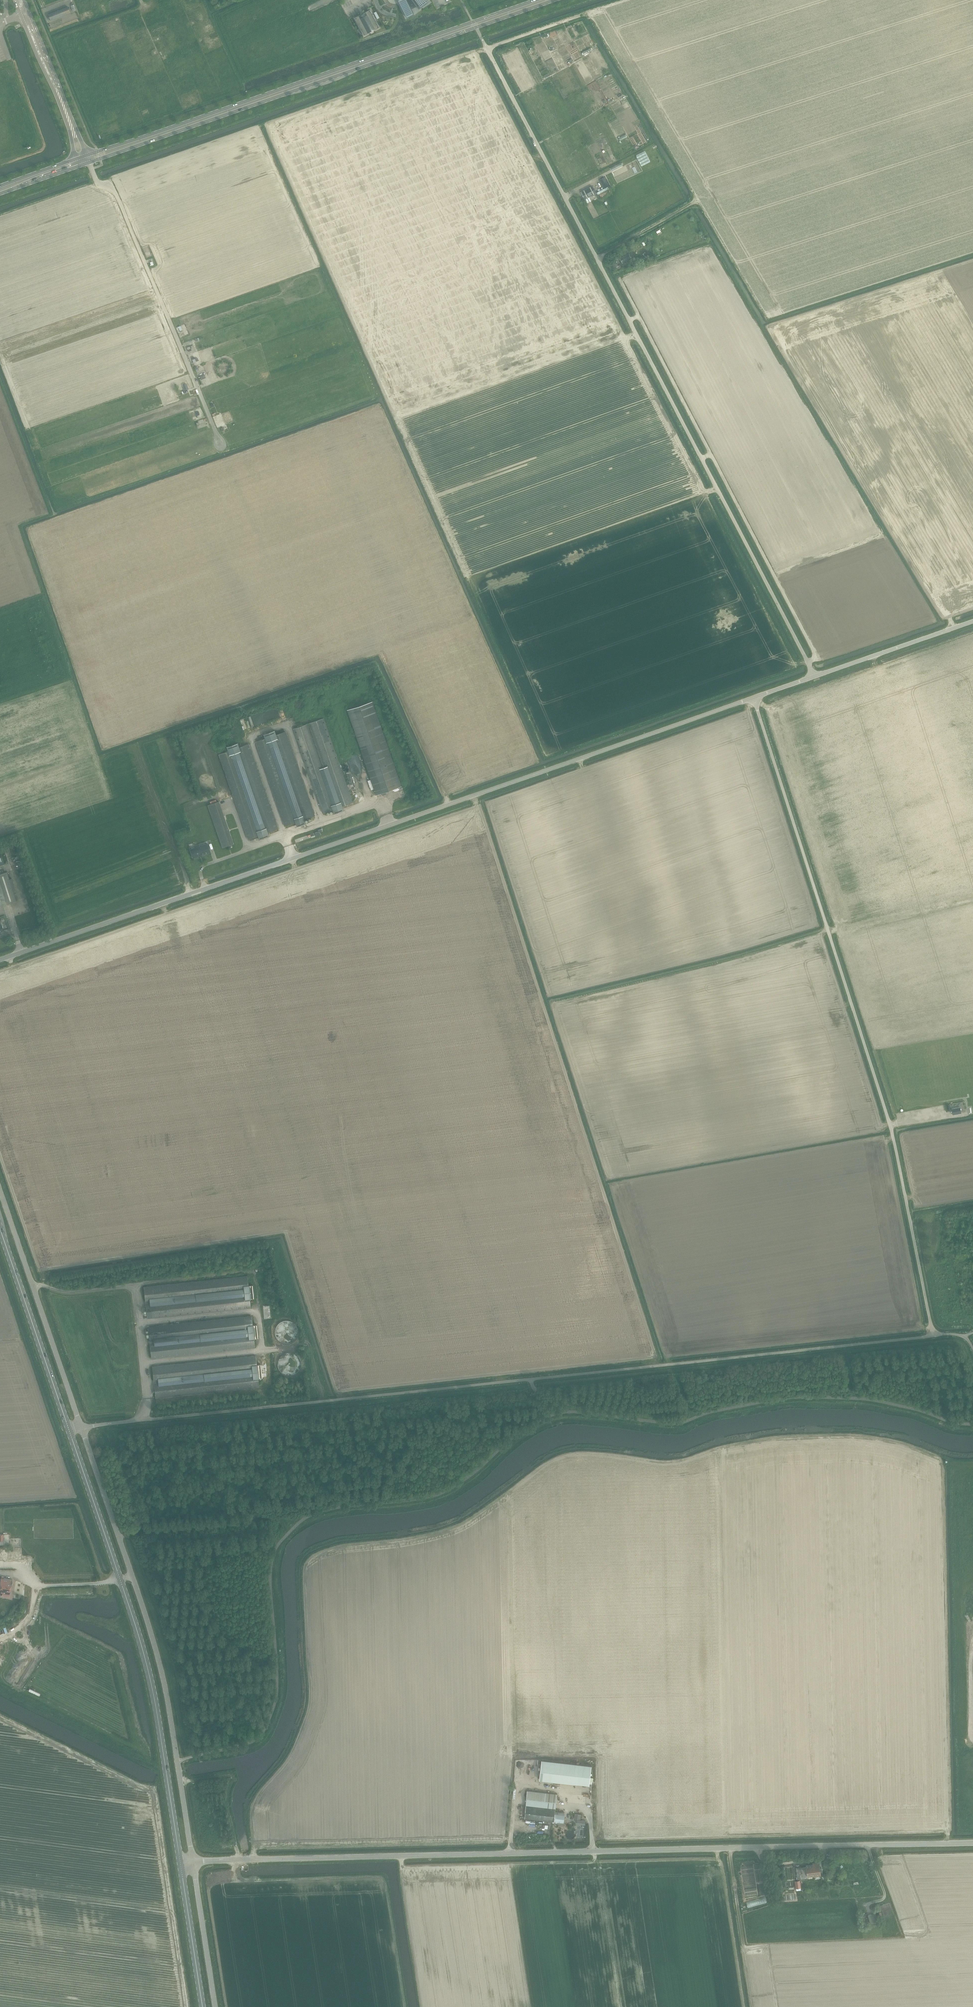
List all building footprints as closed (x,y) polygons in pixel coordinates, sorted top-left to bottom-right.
[(166,1),(170,9),(175,7),(171,0),(169,0),(166,1)] [(258,2),(262,11),(267,8),(263,0),(262,0),(258,2)] [(267,8),(272,5),(269,0),(263,0),(267,8)] [(406,17),(407,16),(407,15),(412,13),(412,14),(413,13),(412,9),(417,7),(419,9),(429,2),(427,0),(397,0),(406,17)] [(166,1),(161,3),(165,11),(169,9),(166,1)] [(258,2),(253,5),(257,13),(262,11),(258,2)] [(161,3),(156,6),(160,13),(165,11),(161,3)] [(156,6),(152,8),(155,16),(160,13),(156,6)] [(50,21),(70,13),(68,7),(48,15),(50,21)] [(248,9),(244,12),(249,20),(254,17),(248,9)] [(370,10),(354,18),(364,36),(370,33),(370,32),(373,30),(374,31),(380,27),(370,10)] [(244,12),(240,15),(245,23),(249,20),(244,12)] [(240,15),(235,19),(241,26),(245,23),(240,15)] [(235,19),(231,22),(236,29),(241,26),(235,19)] [(231,22),(226,25),(232,33),(236,29),(231,22)] [(120,53),(117,54),(118,59),(128,56),(126,51),(120,53)] [(128,56),(118,59),(120,64),(130,61),(128,56)] [(130,61),(120,64),(122,69),(132,66),(130,63),(130,61)] [(132,66),(122,69),(124,75),(133,71),(133,70),(132,66)] [(133,71),(124,75),(126,80),(136,76),(134,73),(133,71)] [(136,76),(126,80),(128,85),(137,82),(136,76)] [(592,186),(581,192),(585,199),(596,193),(592,186)] [(631,259),(629,254),(620,259),(622,263),(631,259)] [(347,710),(362,752),(376,794),(381,793),(383,795),(386,794),(385,791),(402,786),(372,701),(347,710)] [(323,718),(294,728),(323,813),(333,809),(334,814),(344,810),(343,806),(352,803),(323,718)] [(266,738),(256,742),(285,826),(295,823),(296,827),(306,823),(305,819),(314,816),(285,731),(276,735),(275,730),(265,734),(266,738)] [(229,751),(219,754),(248,839),(261,834),(262,839),(272,835),(271,831),(278,829),(248,744),(239,747),(238,743),(228,746),(229,751)] [(222,848),(233,844),(219,801),(208,805),(222,848)] [(207,843),(190,849),(193,858),(210,852),(207,843)] [(16,901),(13,891),(16,890),(12,878),(9,879),(7,872),(0,874),(0,906),(16,901)] [(247,1276),(143,1287),(147,1318),(250,1307),(247,1276)] [(151,1358),(254,1347),(251,1316),(148,1327),(151,1358)] [(295,1332),(296,1330),(295,1328),(295,1326),(294,1324),(293,1323),(291,1321),(289,1320),(288,1320),(286,1319),(284,1319),(281,1320),(279,1321),(278,1322),(276,1324),(275,1326),(275,1328),(274,1330),(274,1332),(275,1334),(276,1336),(277,1337),(278,1339),(280,1340),(282,1341),(284,1341),(286,1341),(289,1340),(291,1339),(292,1338),(294,1336),(295,1334),(295,1332)] [(298,1367),(298,1365),(298,1363),(298,1361),(297,1360),(295,1358),(294,1357),(291,1356),(290,1355),(288,1355),(286,1356),(284,1356),(282,1357),(281,1359),(280,1360),(279,1362),(278,1364),(278,1365),(278,1367),(279,1369),(280,1371),(281,1373),(282,1374),(284,1375),(286,1375),(289,1375),(291,1375),(292,1375),(294,1374),(296,1372),(297,1371),(298,1369),(298,1367)] [(155,1398),(251,1388),(258,1387),(255,1356),(152,1367),(155,1398)] [(6,1593),(10,1593),(12,1580),(0,1578),(0,1579),(0,1592),(3,1592),(6,1593)] [(542,1759),(539,1779),(589,1785),(592,1765),(542,1759)] [(525,1818),(550,1821),(553,1821),(552,1822),(554,1823),(554,1821),(563,1822),(564,1813),(555,1812),(557,1794),(527,1790),(526,1805),(525,1818)] [(813,1876),(820,1875),(819,1862),(812,1863),(812,1864),(806,1865),(796,1867),(797,1879),(807,1877),(807,1876),(813,1875),(813,1876)] [(876,1913),(868,1915),(871,1923),(878,1921),(876,1913)]
